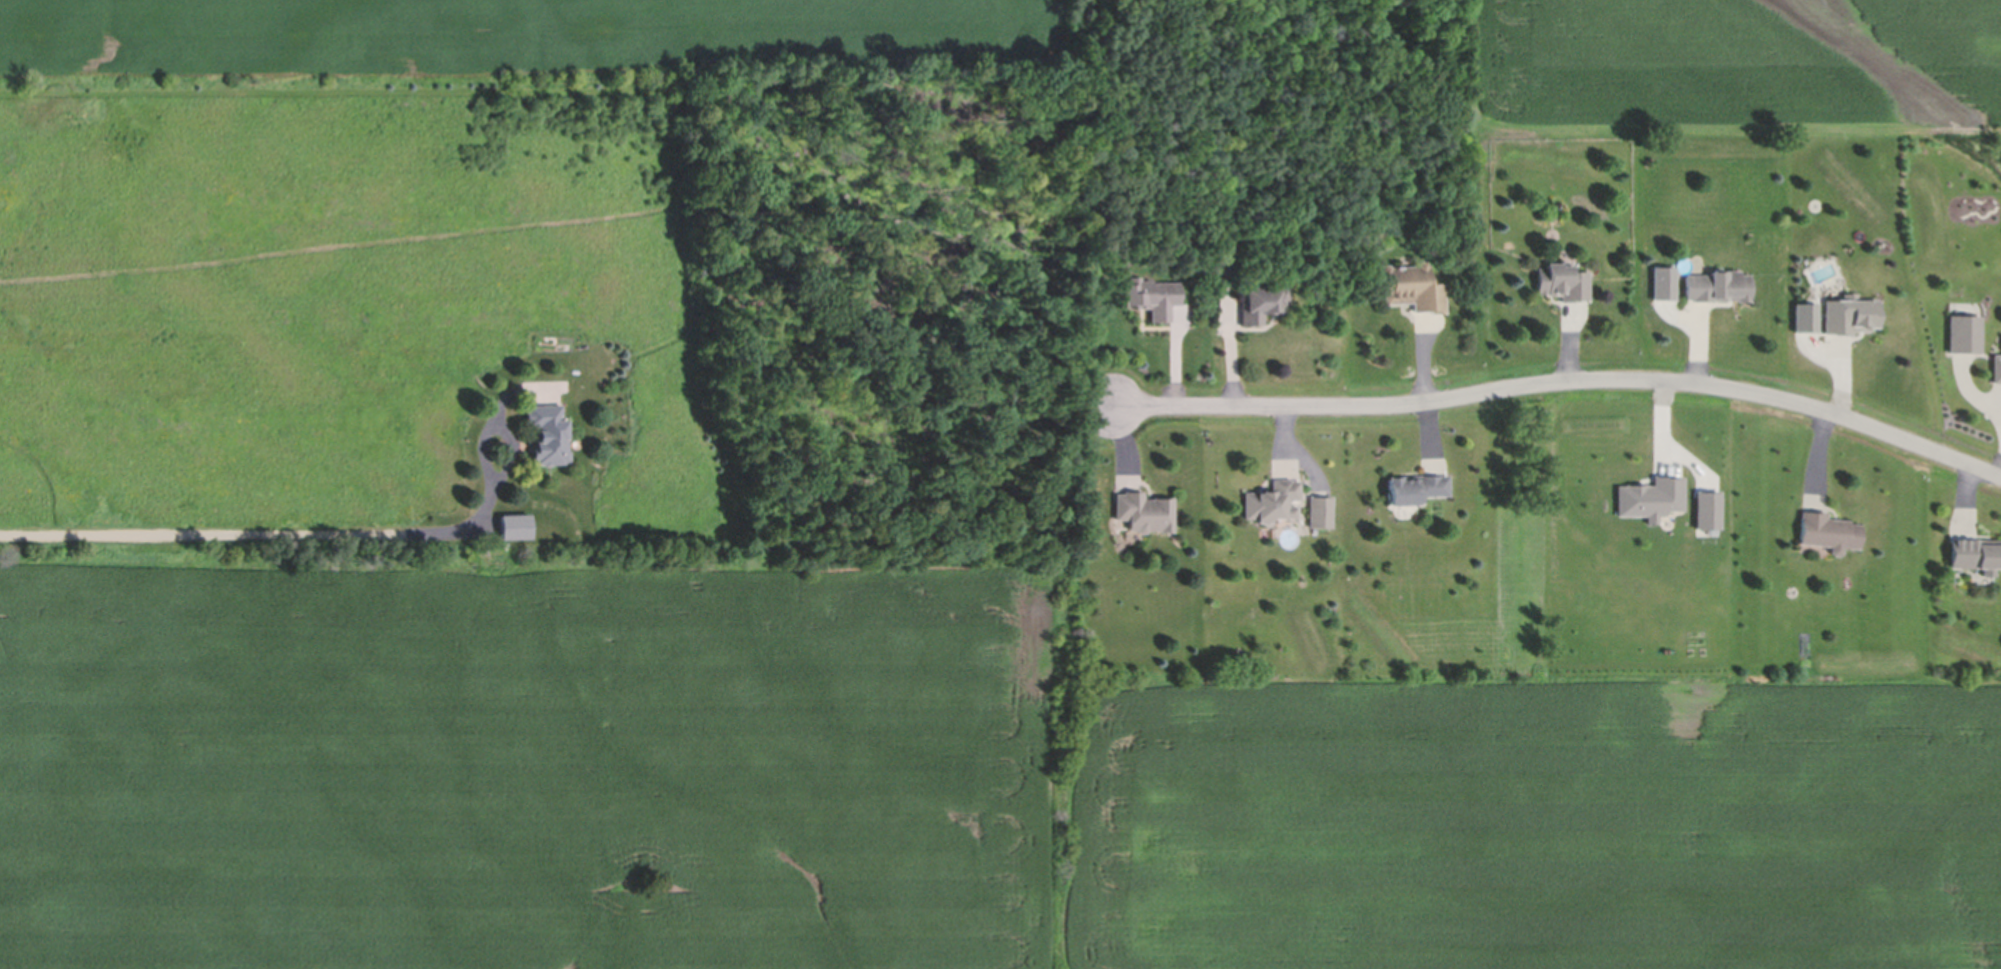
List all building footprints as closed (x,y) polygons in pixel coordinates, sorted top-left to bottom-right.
[(1394,269),(1394,266),(1402,266),(1402,268),(1416,268),(1419,263),(1425,263),(1429,265),(1430,285),(1444,284),(1445,315),(1432,316),(1432,313),(1414,314),(1414,304),(1385,306),(1385,298),(1382,298),(1380,269),(1382,269),(1384,266),(1389,266),(1392,269),(1394,269)] [(1537,269),(1546,270),(1546,266),(1559,266),(1559,265),(1562,263),(1568,263),(1570,266),(1576,267),(1576,272),(1587,272),(1587,273),(1589,273),(1588,302),(1576,302),(1576,304),(1561,303),(1561,297),(1548,297),(1548,296),(1539,296),(1539,295),(1537,295),(1537,269)] [(1684,276),(1708,276),(1708,275),(1723,275),(1723,273),(1739,273),(1739,277),(1750,277),(1750,304),(1736,304),(1736,302),(1712,302),(1712,304),(1693,304),(1693,301),(1684,301),(1684,276)] [(1153,284),(1180,283),(1180,307),(1171,307),(1171,324),(1151,324),(1151,310),(1124,309),(1124,288),(1129,288),(1129,279),(1141,279),(1141,282),(1153,282),(1153,284)] [(1245,288),(1269,288),(1269,286),(1274,286),(1274,287),(1278,287),(1290,287),(1290,312),(1288,312),(1288,314),(1285,314),(1285,317),(1281,317),(1281,316),(1275,316),(1275,317),(1270,317),(1270,318),(1264,318),(1264,327),(1252,327),(1252,328),(1241,329),(1241,311),(1245,311),(1245,288)] [(1824,336),(1824,302),(1836,304),(1842,304),(1842,296),(1856,296),(1856,303),(1868,303),(1868,302),(1878,302),(1878,330),(1869,330),(1869,333),(1868,333),(1851,334),(1851,338),(1837,338),(1837,335),(1824,336)] [(1948,355),(1949,318),(1981,318),(1980,355),(1948,355)] [(1992,356),(2000,356),(2000,385),(1992,385),(1992,356)] [(527,407),(562,407),(562,424),(567,424),(567,431),(569,431),(569,433),(569,438),(569,440),(567,440),(568,454),(570,454),(571,464),(566,464),(566,467),(552,467),(552,468),(544,468),(544,467),(536,467),(536,462),(533,462),(533,451),(536,451),(536,444),(538,444),(538,434),(539,434),(539,430),(527,430),(527,425),(526,425),(526,413),(527,413),(527,407)] [(1295,476),(1295,461),(1271,461),(1271,476),(1295,476)] [(1390,509),(1389,485),(1387,485),(1387,480),(1390,480),(1390,481),(1398,481),(1398,480),(1399,480),(1399,478),(1422,477),(1422,476),(1441,476),(1441,477),(1449,477),(1450,497),(1424,498),(1424,504),(1419,504),(1419,508),(1390,509)] [(1271,481),(1291,481),(1291,483),(1299,483),(1300,502),(1289,502),(1289,508),(1297,508),(1297,520),(1285,520),(1285,523),(1272,523),(1272,527),(1266,527),(1262,527),(1262,526),(1256,526),(1256,521),(1244,521),(1244,494),(1258,494),(1258,498),(1261,498),(1261,495),(1264,495),(1264,496),(1272,496),(1271,481)] [(1116,522),(1116,496),(1125,496),(1125,494),(1144,494),(1144,502),(1153,502),(1153,501),(1162,501),(1162,500),(1173,500),(1173,535),(1160,535),(1160,533),(1149,533),(1146,536),(1140,536),(1137,533),(1129,533),(1129,522),(1116,522)] [(1308,530),(1309,499),(1332,499),(1331,530),(1308,530)] [(1826,521),(1849,523),(1849,526),(1860,527),(1858,552),(1842,550),(1841,556),(1839,559),(1832,558),(1829,556),(1830,549),(1798,547),(1800,522),(1799,522),(1799,514),(1809,515),(1809,514),(1826,515),(1826,521)] [(500,519),(530,518),(531,542),(501,543),(500,519)] [(1977,542),(2000,542),(2000,573),(1995,573),(1995,579),(1982,578),(1982,573),(1976,573),(1976,570),(1949,570),(1949,541),(1977,541),(1977,542)]
